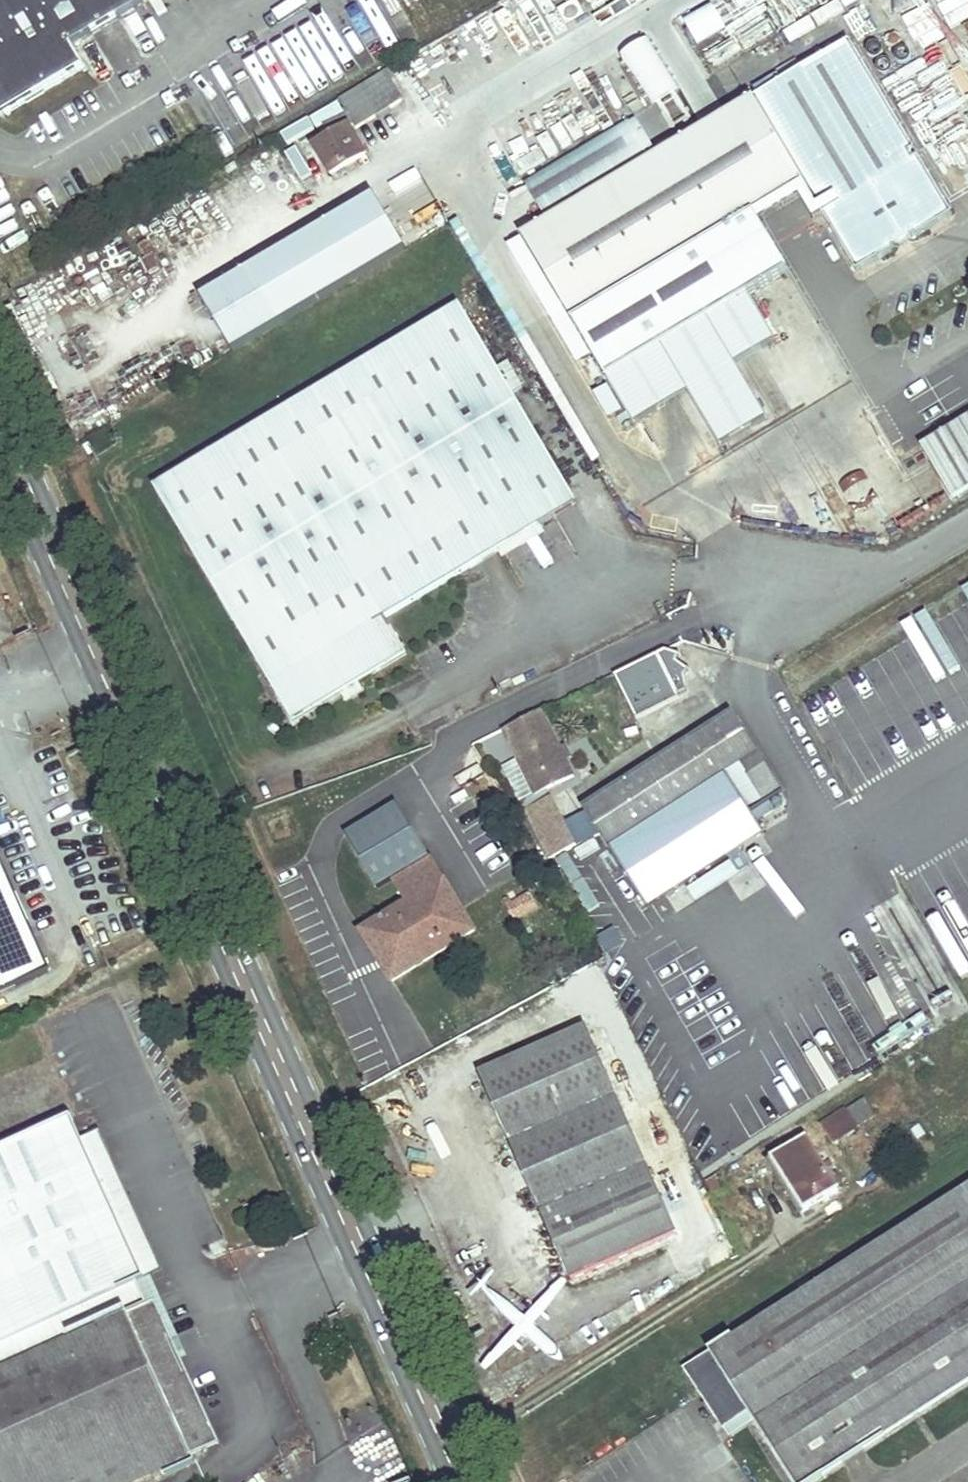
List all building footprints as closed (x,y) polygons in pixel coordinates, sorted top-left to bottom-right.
[(59,84),(13,0),(0,0),(0,3),(33,58),(0,78),(0,119),(59,84)] [(150,0),(13,0),(59,84),(85,68),(72,46),(150,0)] [(713,2),(683,16),(695,43),(725,29),(713,2)] [(33,58),(0,3),(0,78),(33,58)] [(760,223),(755,214),(804,184),(819,210),(825,207),(829,213),(823,216),(857,273),(893,252),(891,249),(894,247),(901,249),(910,243),(912,237),(916,235),(917,237),(953,216),(918,157),(913,161),(909,155),(915,151),(850,41),(729,113),(547,222),(522,237),(636,426),(688,395),(721,448),(768,420),(736,367),(777,342),(749,296),(789,272),(760,223)] [(402,101),(385,71),(338,99),(346,113),(327,124),(334,136),(320,144),(327,158),(323,161),(331,175),(366,155),(350,127),(354,125),(356,129),(402,101)] [(694,78),(523,181),(547,222),(729,113),(703,93),(694,78)] [(963,80),(925,103),(967,175),(967,88),(963,80)] [(915,150),(925,143),(909,117),(899,123),(915,150)] [(323,161),(327,158),(320,144),(315,147),(323,161)] [(297,175),(281,149),(205,196),(220,221),(297,175)] [(819,210),(804,184),(755,214),(760,223),(801,198),(815,222),(823,216),(819,210)] [(359,254),(369,271),(407,249),(375,196),(200,299),(222,335),(359,254)] [(825,207),(819,210),(823,216),(829,213),(825,207)] [(232,352),(369,271),(359,254),(222,335),(232,352)] [(340,694),(359,683),(407,654),(385,618),(578,504),(460,305),(154,487),(293,722),(340,694)] [(610,385),(593,392),(604,416),(620,409),(610,385)] [(967,490),(967,419),(921,447),(952,500),(967,490)] [(672,645),(612,673),(633,717),(693,690),(672,645)] [(359,683),(340,694),(347,704),(365,693),(359,683)] [(535,796),(574,777),(566,760),(560,747),(542,711),(502,730),(517,760),(534,795),(535,796)] [(583,807),(647,907),(764,833),(757,822),(775,810),(769,802),(782,794),(730,713),(583,807)] [(566,760),(573,758),(566,744),(560,747),(566,760)] [(520,801),(534,795),(517,760),(503,767),(520,801)] [(549,859),(577,846),(552,796),(525,810),(549,859)] [(444,880),(429,857),(393,879),(407,902),(444,880)] [(47,971),(0,865),(0,991),(47,971)] [(407,902),(359,932),(361,934),(380,965),(392,984),(475,931),(444,880),(407,902)] [(538,909),(529,893),(507,906),(515,921),(538,909)] [(571,1281),(676,1235),(644,1164),(588,1035),(584,1027),(480,1073),(571,1281)] [(604,1028),(588,1035),(644,1164),(660,1157),(604,1028)] [(460,1110),(489,1100),(478,1071),(450,1081),(460,1110)] [(875,1117),(865,1100),(847,1111),(858,1128),(875,1117)] [(832,1144),(858,1128),(847,1111),(822,1127),(832,1144)] [(3,1481),(133,1481),(219,1442),(155,1301),(148,1304),(137,1282),(145,1279),(82,1139),(71,1116),(0,1149),(0,1475),(3,1481)] [(164,1270),(100,1131),(82,1139),(145,1279),(164,1270)] [(805,1137),(771,1159),(804,1212),(839,1190),(805,1137)] [(688,1375),(724,1430),(751,1413),(796,1481),(812,1481),(967,1379),(967,1190),(688,1375)]
